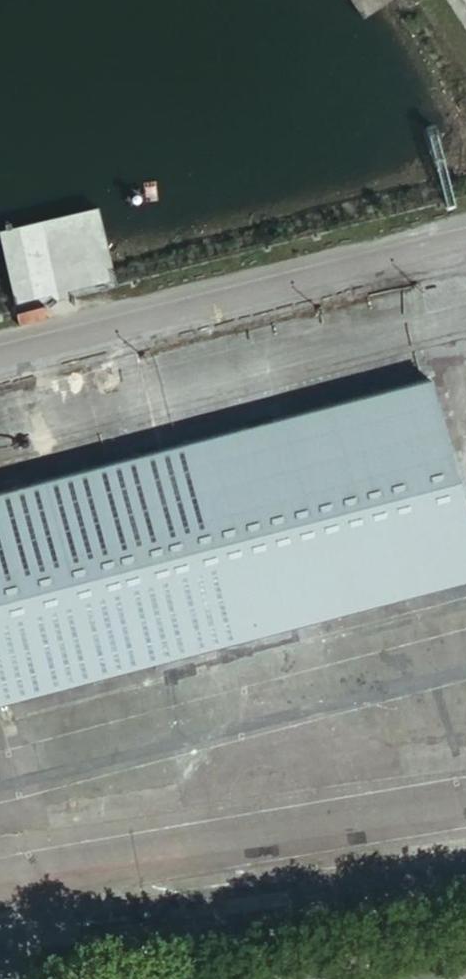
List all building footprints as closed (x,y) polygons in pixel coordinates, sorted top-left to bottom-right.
[(430,381),(44,482),(0,494),(0,704),(465,580),(465,515),(430,381)]
